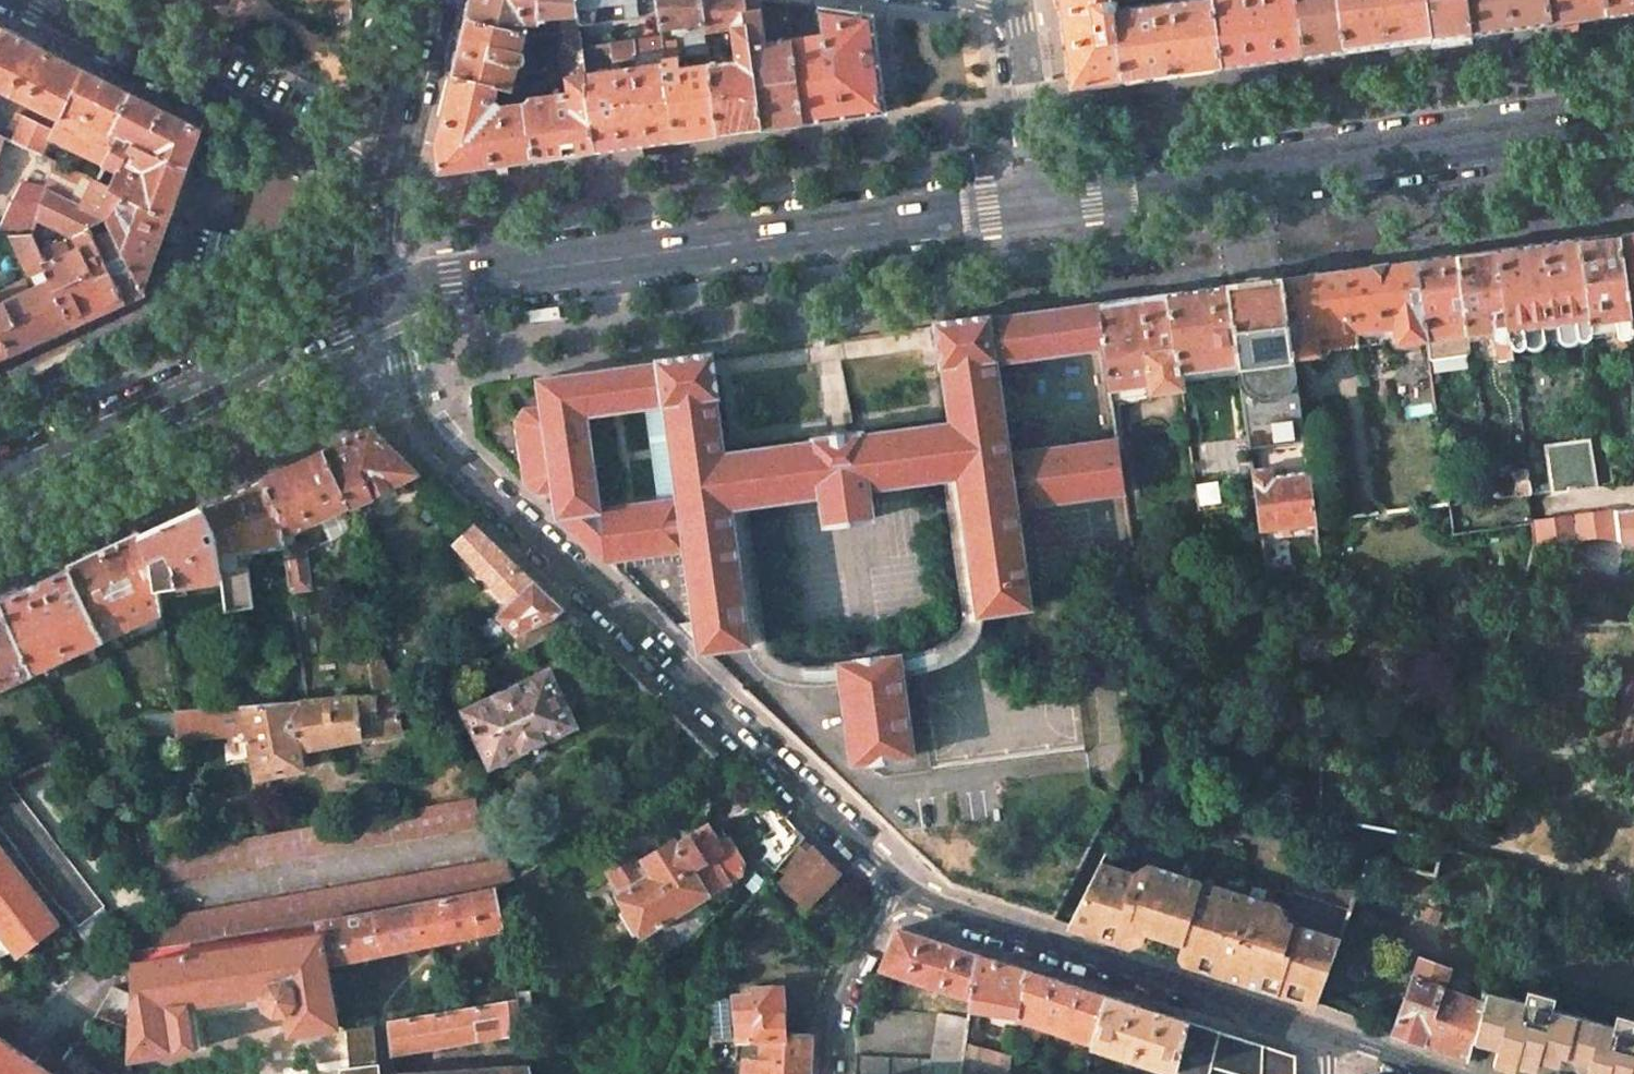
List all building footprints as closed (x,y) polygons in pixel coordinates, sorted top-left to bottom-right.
[(467,18),(523,32),(524,21),(545,21),(577,19),(574,0),(472,0),(467,18)] [(577,19),(578,30),(610,25),(609,15),(616,14),(618,29),(660,24),(657,0),(574,0),(577,19)] [(660,24),(661,29),(673,27),(674,32),(688,31),(705,29),(702,0),(657,0),(660,24)] [(705,29),(706,31),(732,27),(747,25),(745,11),(744,0),(702,0),(705,29)] [(745,11),(761,9),(760,0),(744,0),(745,11)] [(1072,87),(1101,83),(1117,81),(1124,80),(1114,8),(1118,0),(1060,0),(1063,27),(1072,87)] [(1221,67),(1212,0),(1175,0),(1114,8),(1124,80),(1176,73),(1221,67)] [(1303,56),(1295,0),(1212,0),(1221,67),(1264,61),(1303,56)] [(1343,50),(1336,0),(1295,0),(1303,56),(1309,55),(1319,54),(1343,50)] [(1387,44),(1381,0),(1336,0),(1343,50),(1366,47),(1380,45),(1387,44)] [(1430,39),(1425,0),(1381,0),(1387,44),(1393,44),(1404,42),(1430,39)] [(1470,33),(1466,0),(1425,0),(1430,39),(1441,37),(1470,33)] [(1550,22),(1547,0),(1466,0),(1470,33),(1517,27),(1550,22)] [(1606,15),(1604,0),(1547,0),(1550,22),(1584,18),(1606,15)] [(1606,15),(1633,11),(1633,0),(1604,0),(1606,15)] [(822,35),(792,39),(803,123),(839,118),(885,112),(875,36),(872,14),(861,13),(848,11),(818,6),(822,35)] [(761,9),(745,11),(747,25),(761,129),(771,127),(803,123),(792,39),(765,43),(761,9)] [(459,50),(453,75),(498,86),(511,89),(517,64),(520,63),(522,60),(522,56),(519,54),(525,32),(523,32),(467,18),(459,50)] [(578,30),(577,19),(545,21),(547,35),(561,33),(578,30)] [(761,129),(747,25),(732,27),(736,60),(710,64),(719,134),(751,130),(761,129)] [(85,70),(53,54),(4,29),(0,39),(0,88),(61,119),(67,106),(85,70)] [(706,31),(705,29),(688,31),(689,37),(685,38),(688,56),(708,53),(706,31)] [(569,76),(584,74),(581,48),(578,30),(561,33),(562,43),(560,49),(563,71),(569,76)] [(635,57),(636,67),(666,63),(665,59),(663,43),(662,37),(609,44),(612,60),(635,57)] [(663,43),(665,59),(677,57),(675,41),(663,43)] [(666,63),(666,70),(681,68),(680,57),(677,57),(665,59),(666,63)] [(639,145),(676,140),(666,70),(666,63),(636,67),(584,74),(595,151),(639,145)] [(719,134),(710,64),(681,68),(666,70),(676,140),(685,139),(719,134)] [(114,130),(131,93),(85,70),(67,106),(114,130)] [(586,152),(595,151),(584,74),(569,76),(567,78),(569,92),(530,97),(531,102),(534,159),(586,152)] [(436,145),(440,172),(492,165),(534,159),(531,102),(501,107),(494,100),(498,86),(453,75),(436,145)] [(187,168),(201,129),(131,93),(114,130),(116,132),(187,168)] [(104,164),(116,132),(114,130),(67,106),(61,119),(55,132),(52,139),(104,164)] [(52,139),(55,132),(25,117),(13,143),(42,157),(52,139)] [(180,188),(187,168),(116,132),(104,164),(117,169),(110,190),(129,199),(169,218),(180,188)] [(109,220),(129,199),(110,190),(52,162),(45,188),(109,220)] [(36,218),(45,188),(21,183),(2,224),(34,223),(36,218)] [(90,229),(109,220),(45,188),(36,218),(77,238),(75,236),(90,229)] [(159,247),(169,218),(129,199),(109,220),(144,289),(159,247)] [(146,293),(144,289),(109,220),(90,229),(126,302),(138,297),(146,293)] [(115,307),(126,302),(90,229),(75,236),(77,238),(80,246),(45,263),(53,279),(76,325),(115,307)] [(1619,232),(1629,308),(1633,308),(1633,230),(1619,232)] [(1587,237),(1578,238),(1590,322),(1615,318),(1618,335),(1622,337),(1628,337),(1632,332),(1629,308),(1619,232),(1587,237)] [(26,268),(44,260),(31,234),(11,235),(26,268)] [(1497,249),(1511,346),(1514,348),(1519,348),(1523,346),(1525,343),(1530,346),(1535,347),(1541,345),(1544,340),(1560,338),(1563,341),(1569,342),(1574,341),(1578,337),(1582,339),(1585,339),(1589,337),(1591,333),(1590,322),(1578,238),(1539,243),(1497,249)] [(1489,250),(1457,254),(1468,333),(1495,329),(1499,361),(1512,359),(1511,346),(1497,249),(1489,250)] [(1447,256),(1416,260),(1427,339),(1468,333),(1457,254),(1447,256)] [(18,296),(53,279),(45,263),(44,260),(26,268),(31,277),(12,285),(18,296)] [(1386,264),(1350,269),(1358,330),(1395,325),(1397,344),(1427,339),(1416,260),(1386,264)] [(1318,273),(1282,278),(1293,359),(1319,354),(1316,336),(1358,330),(1350,269),(1318,273)] [(1254,282),(1228,285),(1239,364),(1250,444),(1304,437),(1293,359),(1282,278),(1254,282)] [(76,325),(53,279),(18,296),(1,304),(0,303),(0,331),(11,354),(46,339),(76,325)] [(1214,287),(1168,293),(1179,372),(1239,364),(1228,285),(1214,287)] [(1153,295),(1097,303),(1103,347),(1109,389),(1149,383),(1150,392),(1181,388),(1179,372),(1168,293),(1153,295)] [(719,397),(712,352),(684,356),(657,359),(657,362),(539,378),(542,406),(555,490),(558,516),(605,560),(686,549),(700,651),(751,644),(733,505),(747,503),(822,493),(826,524),(875,518),(871,487),(946,477),(959,475),(978,614),(1032,606),(1017,507),(1110,495),(1114,527),(1128,525),(1116,438),(1010,452),(996,362),(1103,347),(1097,303),(991,317),(990,315),(935,322),(941,367),(943,366),(951,421),(863,434),(863,431),(837,435),(813,438),(813,441),(724,452),(717,397),(719,397)] [(11,354),(0,331),(0,360),(11,354)] [(533,407),(524,409),(516,421),(525,483),(535,493),(555,490),(542,406),(533,407)] [(347,439),(323,450),(349,506),(419,473),(371,428),(347,439)] [(1588,441),(1547,446),(1554,491),(1595,485),(1588,441)] [(293,465),(262,479),(280,516),(283,536),(292,532),(319,520),(344,508),(349,506),(323,450),(293,465)] [(1274,467),(1253,470),(1257,501),(1261,529),(1315,522),(1308,470),(1275,475),(1274,467)] [(1531,494),(1528,468),(1516,470),(1516,469),(1515,469),(1513,468),(1512,469),(1511,469),(1511,470),(1510,471),(1510,472),(1511,473),(1512,474),(1515,496),(1531,494)] [(979,622),(978,614),(959,475),(946,477),(964,613),(963,618),(961,624),(958,628),(955,632),(952,636),(948,641),(944,645),(940,648),(935,650),(929,653),(922,654),(912,655),(901,657),(903,674),(925,670),(935,668),(944,664),(952,660),(959,654),(966,646),(972,638),(976,630),(979,622)] [(233,492),(203,506),(215,531),(219,557),(238,554),(285,547),(283,536),(280,516),(262,479),(233,492)] [(1209,500),(1203,480),(1189,484),(1196,504),(1209,500)] [(733,505),(751,644),(753,652),(757,659),(764,666),(772,673),(781,678),(788,681),(797,684),(807,685),(817,685),(841,682),(838,665),(826,667),(816,668),(809,669),(803,668),(798,667),(792,665),(787,662),(782,659),(778,656),(774,653),(770,649),(767,644),(765,639),(747,503),(733,505)] [(173,520),(142,535),(153,559),(157,586),(222,579),(219,557),(215,531),(203,506),(173,520)] [(344,508),(319,520),(329,541),(348,532),(344,508)] [(1618,540),(1624,540),(1633,542),(1633,508),(1629,508),(1614,510),(1618,540)] [(1534,545),(1579,538),(1596,536),(1618,540),(1614,510),(1578,516),(1533,522),(1534,545)] [(534,583),(474,526),(455,544),(511,605),(534,583)] [(292,532),(283,536),(285,547),(292,595),(312,592),(305,547),(295,549),(292,532)] [(106,551),(70,568),(105,637),(161,608),(157,586),(153,559),(142,535),(106,551)] [(238,554),(219,557),(222,579),(228,612),(255,607),(249,567),(247,567),(240,568),(238,554)] [(36,584),(1,600),(35,672),(104,640),(106,639),(105,637),(70,568),(36,584)] [(504,613),(499,617),(517,634),(554,618),(562,609),(534,583),(511,605),(504,613)] [(35,672),(1,600),(0,601),(0,688),(35,672)] [(517,634),(504,640),(510,650),(576,622),(562,609),(554,618),(517,634)] [(901,657),(838,665),(841,682),(852,763),(915,755),(903,674),(901,657)] [(381,658),(369,663),(374,697),(392,689),(394,688),(381,658)] [(548,671),(465,711),(490,765),(574,725),(548,671)] [(309,702),(243,707),(257,778),(304,769),(300,750),(400,732),(396,702),(392,689),(374,697),(309,702)] [(229,709),(177,713),(178,738),(192,738),(191,730),(231,726),(229,709)] [(68,916),(77,927),(102,907),(5,781),(1,783),(0,781),(0,827),(68,916)] [(476,797),(154,853),(159,882),(481,826),(476,797)] [(744,861),(729,835),(718,842),(708,825),(689,837),(704,860),(692,868),(708,893),(706,894),(712,899),(720,900),(728,895),(730,888),(728,882),(742,873),(741,871),(742,870),(743,869),(745,866),(745,865),(745,863),(744,861)] [(794,825),(756,869),(768,880),(803,839),(805,837),(794,825)] [(20,954),(68,916),(0,827),(0,928),(20,954)] [(633,857),(608,873),(621,893),(618,895),(628,910),(622,914),(634,932),(639,929),(642,934),(706,894),(708,893),(692,868),(704,860),(689,837),(677,844),(675,840),(643,859),(644,860),(638,864),(633,857)] [(839,872),(813,848),(782,882),(807,905),(839,872)] [(506,857),(164,916),(149,919),(154,948),(318,919),(429,902),(496,889),(516,877),(506,857)] [(1210,896),(1200,893),(1202,887),(1198,881),(1156,868),(1149,872),(1148,878),(1100,862),(1067,924),(1071,926),(1072,921),(1102,931),(1100,935),(1121,942),(1122,939),(1129,936),(1148,927),(1153,929),(1156,935),(1182,943),(1178,955),(1203,963),(1212,965),(1210,971),(1316,1005),(1340,940),(1285,921),(1278,906),(1214,886),(1210,896)] [(429,902),(318,919),(326,965),(428,944),(432,943),(504,930),(496,889),(429,902)] [(154,948),(132,952),(131,1028),(129,1058),(174,1051),(173,1042),(192,1039),(187,1005),(264,993),(265,1005),(275,1012),(287,1010),(290,1033),(338,1025),(326,965),(318,919),(154,948)] [(938,941),(898,928),(880,968),(972,998),(977,954),(938,941)] [(132,952),(96,1015),(131,1028),(132,952)] [(998,960),(977,954),(972,998),(971,1007),(1018,1014),(1025,969),(998,960)] [(1449,967),(1420,957),(1393,1032),(1430,1046),(1467,1060),(1476,1029),(1484,1001),(1481,1000),(1465,994),(1468,986),(1465,980),(1455,976),(1449,979),(1446,988),(1442,986),(1449,967)] [(1065,982),(1025,969),(1018,1014),(1017,1016),(1091,1040),(1106,995),(1065,982)] [(749,995),(734,996),(738,1040),(762,1038),(784,1037),(781,984),(770,985),(770,987),(748,988),(749,995)] [(1616,1009),(1613,1022),(1552,1007),(1555,994),(1527,987),(1524,999),(1484,990),(1481,1000),(1484,1001),(1476,1029),(1502,1036),(1496,1063),(1518,1069),(1521,1056),(1532,1059),(1541,1061),(1541,1060),(1562,1064),(1564,1056),(1591,1063),(1589,1073),(1633,1073),(1633,1013),(1616,1009)] [(529,991),(516,993),(517,999),(521,1020),(533,1018),(529,991)] [(1126,1001),(1106,995),(1091,1040),(1091,1042),(1132,1055),(1147,1008),(1126,1001)] [(517,999),(388,1021),(392,1054),(523,1032),(521,1020),(517,999)] [(728,1005),(708,1007),(710,1042),(731,1040),(728,1005)] [(1170,1015),(1147,1008),(1132,1055),(1174,1069),(1189,1021),(1170,1015)] [(939,1014),(932,1060),(854,1057),(853,1073),(962,1073),(966,1043),(969,1018),(939,1014)] [(1189,1021),(1174,1069),(1176,1069),(1175,1073),(1209,1073),(1211,1066),(1238,1073),(1295,1073),(1295,1055),(1245,1039),(1206,1027),(1189,1021)] [(762,1038),(761,1062),(762,1062),(762,1073),(808,1073),(810,1035),(784,1037),(762,1038)] [(5,1042),(0,1045),(0,1073),(52,1073),(5,1042)] [(966,1043),(962,1073),(1009,1073),(1012,1053),(966,1043)] [(71,1052),(62,1063),(78,1073),(85,1073),(91,1065),(71,1052)] [(340,1068),(341,1073),(380,1073),(379,1064),(340,1068)]
